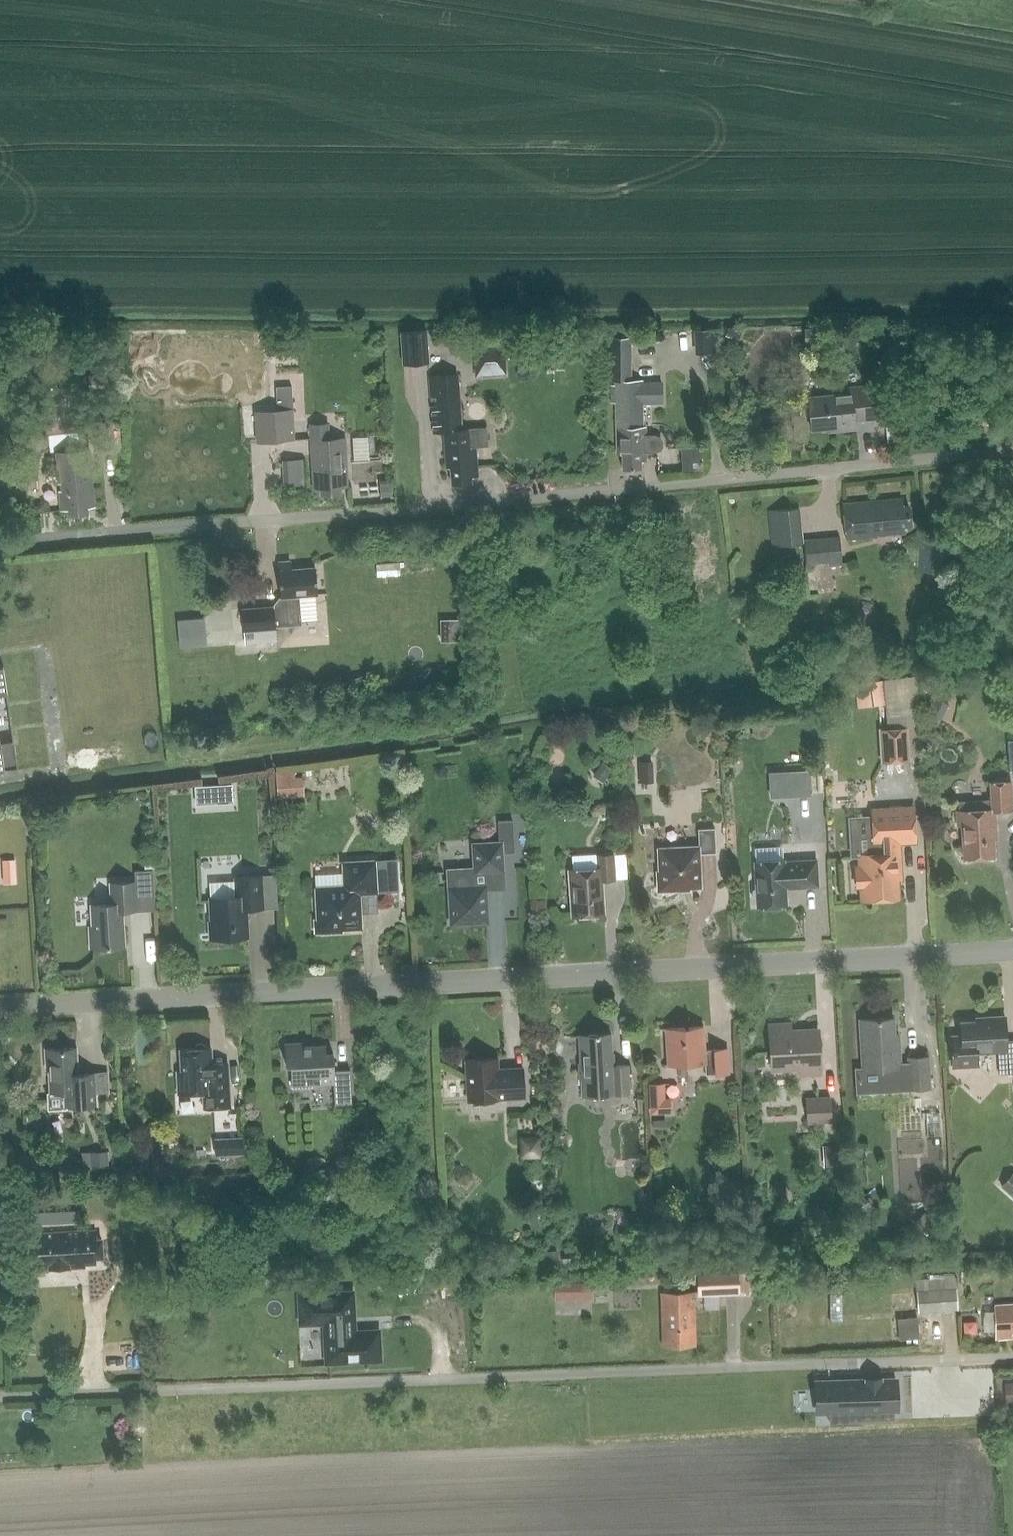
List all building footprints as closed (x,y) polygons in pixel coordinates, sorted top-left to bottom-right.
[(729,327),(724,341),(737,346),(742,332),(729,327)] [(429,363),(427,330),(400,332),(402,365),(429,363)] [(631,379),(631,337),(608,337),(608,379),(631,379)] [(503,345),(475,347),(476,364),(504,362),(503,345)] [(111,373),(88,376),(90,395),(114,392),(111,373)] [(471,477),(478,477),(476,447),(488,446),(487,428),(462,430),(458,375),(430,377),(434,433),(444,433),(447,468),(451,467),(452,485),(472,483),(471,477)] [(647,437),(647,427),(643,427),(643,406),(663,405),(663,384),(642,384),(642,381),(615,381),(616,455),(622,455),(622,470),(642,470),(641,462),(647,462),(647,452),(656,452),(661,450),(662,447),(662,442),(660,438),(655,437),(647,437)] [(855,420),(879,418),(875,386),(842,389),(843,394),(808,398),(812,430),(838,427),(838,431),(856,429),(855,420)] [(254,442),(292,439),(289,409),(252,412),(254,442)] [(116,450),(113,422),(96,424),(99,452),(116,450)] [(330,439),(312,440),(314,488),(321,488),(321,495),(341,494),(341,487),(348,487),(346,439),(330,439)] [(707,444),(685,445),(686,469),(708,468),(707,444)] [(88,509),(95,508),(90,450),(57,453),(62,511),(69,511),(69,516),(89,515),(88,509)] [(291,488),(310,487),(308,457),(290,458),(291,488)] [(392,483),(379,483),(380,500),(393,499),(392,483)] [(904,526),(911,526),(909,506),(903,507),(902,499),(843,504),(847,540),(878,537),(878,536),(905,533),(904,526)] [(776,507),(779,543),(807,541),(805,505),(776,507)] [(842,567),(840,540),(803,543),(805,565),(829,563),(829,568),(842,567)] [(274,607),(242,609),(244,631),(276,629),(276,627),(302,625),(301,621),(299,597),(314,595),(318,595),(316,568),(291,570),(291,562),(278,563),(281,598),(282,607),(274,607)] [(399,562),(376,564),(377,577),(400,576),(399,562)] [(181,617),(182,645),(210,644),(208,616),(181,617)] [(276,629),(244,631),(245,645),(277,642),(276,629)] [(364,675),(355,678),(357,684),(366,681),(364,675)] [(914,677),(892,675),(889,720),(910,721),(911,715),(896,714),(897,708),(911,710),(914,677)] [(855,684),(858,708),(887,704),(884,680),(855,684)] [(909,729),(883,730),(885,762),(911,760),(909,729)] [(0,737),(0,771),(19,768),(15,741),(1,743),(0,737)] [(602,762),(595,772),(606,779),(613,769),(602,762)] [(654,783),(653,762),(639,762),(639,783),(654,783)] [(810,770),(768,772),(769,798),(811,796),(810,770)] [(293,771),(274,772),(276,799),(303,797),(302,778),(294,779),(293,771)] [(964,859),(995,857),(994,840),(997,840),(996,812),(1012,811),(1012,806),(1012,782),(991,783),(992,801),(960,803),(960,811),(957,811),(958,826),(962,826),(964,859)] [(213,784),(194,786),(195,805),(214,803),(213,784)] [(898,871),(902,870),(900,844),(916,843),(914,808),(872,810),(874,845),(880,845),(881,854),(859,855),(860,867),(856,867),(858,901),(900,899),(898,871)] [(452,924),(487,922),(485,888),(490,887),(489,871),(503,870),(502,853),(515,852),(513,820),(499,821),(500,843),(475,845),(476,870),(472,870),(473,888),(450,889),(452,924)] [(702,888),(700,854),(717,854),(715,829),(699,830),(699,847),(658,849),(659,872),(657,872),(658,893),(679,892),(679,889),(702,888)] [(603,881),(616,880),(614,855),(598,856),(598,869),(569,870),(572,917),(605,915),(603,881)] [(15,860),(2,861),(3,873),(16,872),(15,860)] [(758,906),(787,905),(787,889),(819,887),(817,860),(797,861),(797,863),(785,863),(785,861),(755,863),(757,889),(754,891),(754,901),(757,903),(758,906)] [(318,920),(315,921),(316,934),(343,932),(342,930),(362,929),(361,914),(360,894),(377,894),(378,894),(376,861),(343,862),(344,873),(344,886),(316,887),(318,920)] [(211,921),(209,921),(210,939),(249,937),(247,909),(265,908),(264,876),(235,878),(235,881),(236,897),(210,898),(211,921)] [(123,911),(137,910),(135,882),(110,884),(111,905),(91,906),(93,927),(90,928),(91,948),(125,946),(123,911)] [(952,1036),(954,1067),(978,1066),(978,1054),(999,1052),(1000,1074),(1012,1074),(1012,1041),(1007,1041),(1006,1016),(985,1018),(985,1021),(961,1022),(962,1036),(952,1036)] [(901,1068),(899,1034),(895,1034),(894,1018),(860,1020),(863,1070),(901,1068)] [(791,1024),(770,1025),(772,1068),(801,1066),(801,1076),(821,1075),(819,1032),(791,1034),(791,1024)] [(728,1049),(705,1050),(704,1027),(661,1029),(663,1066),(706,1064),(706,1075),(729,1074),(728,1049)] [(613,1062),(611,1034),(579,1036),(581,1064),(579,1064),(580,1080),(581,1080),(582,1095),(613,1094),(613,1095),(630,1094),(629,1066),(615,1067),(615,1062),(613,1062)] [(305,1048),(304,1043),(285,1044),(286,1066),(291,1066),(292,1086),(334,1084),(335,1106),(352,1105),(351,1070),(335,1071),(334,1053),(326,1054),(326,1046),(305,1048)] [(77,1048),(46,1049),(47,1070),(49,1070),(50,1093),(66,1092),(66,1106),(97,1105),(96,1093),(95,1073),(78,1074),(77,1048)] [(182,1072),(178,1072),(179,1095),(204,1093),(205,1109),(230,1107),(229,1078),(213,1079),(212,1062),(211,1048),(181,1050),(182,1072)] [(931,1091),(929,1057),(907,1059),(909,1092),(931,1091)] [(468,1101),(525,1098),(523,1068),(499,1070),(498,1059),(466,1061),(468,1101)] [(664,1084),(649,1085),(650,1115),(670,1114),(670,1099),(665,1099),(664,1084)] [(832,1124),(831,1098),(806,1099),(807,1126),(832,1124)] [(227,1146),(214,1147),(215,1152),(215,1156),(244,1154),(243,1137),(227,1138),(227,1146)] [(842,1168),(841,1147),(823,1147),(824,1169),(842,1168)] [(739,1149),(727,1150),(728,1168),(740,1167),(739,1149)] [(108,1151),(91,1152),(92,1167),(109,1166),(108,1151)] [(1001,1187),(1012,1198),(1012,1173),(1001,1187)] [(70,1210),(33,1212),(34,1224),(71,1222),(70,1210)] [(925,1212),(913,1224),(922,1233),(934,1220),(925,1212)] [(96,1259),(103,1258),(102,1239),(97,1240),(96,1231),(35,1234),(37,1271),(85,1268),(85,1265),(96,1264),(96,1259)] [(775,1236),(761,1237),(762,1247),(776,1246),(775,1236)] [(558,1250),(545,1251),(546,1268),(559,1267),(558,1250)] [(698,1296),(740,1294),(740,1274),(698,1275),(698,1296)] [(958,1310),(955,1279),(915,1282),(917,1313),(958,1310)] [(555,1282),(555,1299),(568,1299),(568,1282),(555,1282)] [(661,1293),(662,1341),(662,1347),(690,1347),(690,1341),(696,1340),(695,1292),(661,1293)] [(328,1336),(329,1360),(377,1358),(376,1334),(352,1335),(351,1335),(350,1319),(351,1319),(350,1295),(302,1297),(303,1321),(328,1320),(329,1336),(328,1336)] [(994,1306),(996,1340),(1012,1339),(1012,1305),(994,1306)] [(204,1309),(204,1321),(216,1321),(216,1309),(204,1309)] [(907,1340),(919,1339),(918,1319),(906,1320),(907,1340)] [(866,1384),(823,1385),(825,1415),(897,1413),(896,1382),(879,1383),(879,1381),(866,1382),(866,1384)] [(1012,1404),(1012,1382),(1004,1383),(1005,1404),(1012,1404)]
